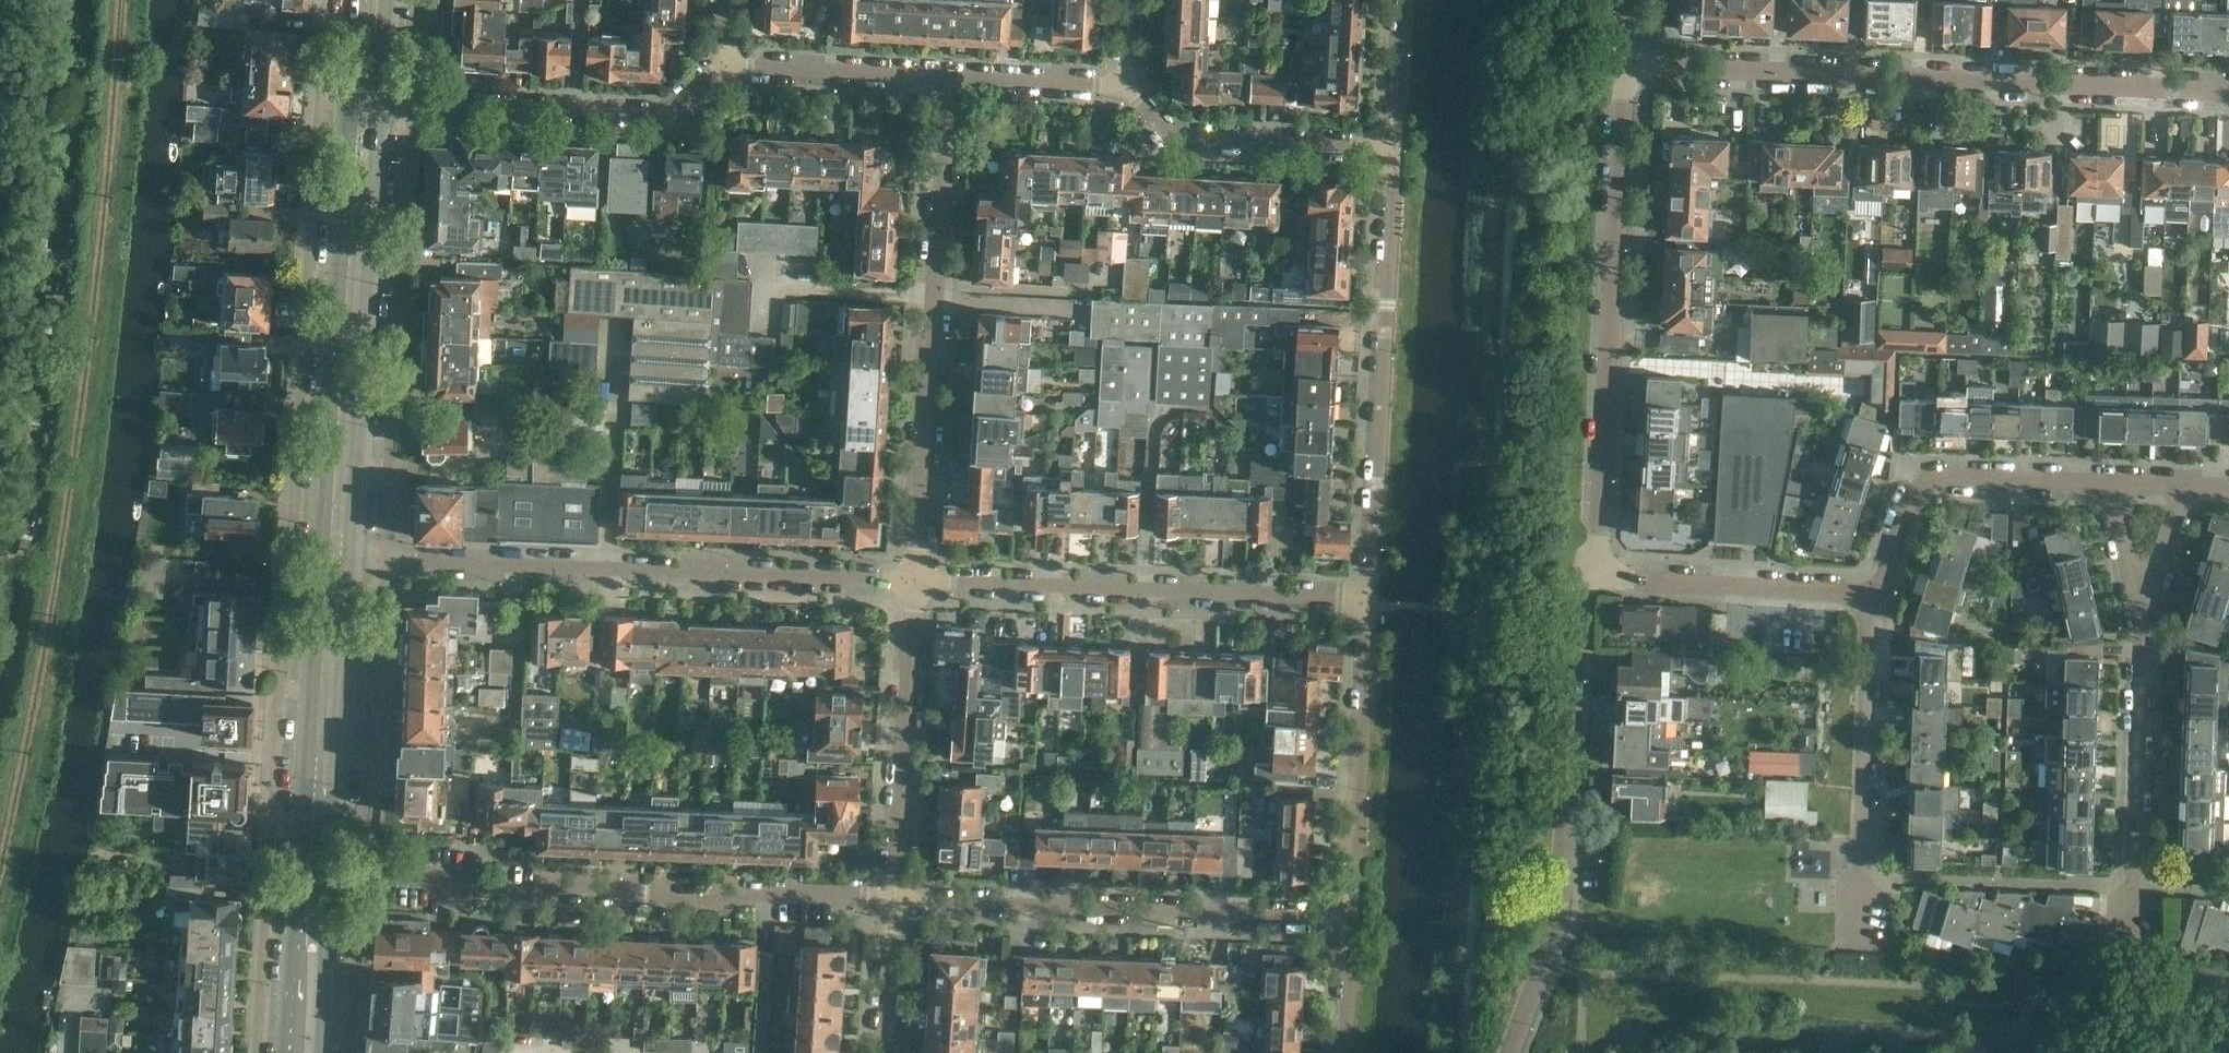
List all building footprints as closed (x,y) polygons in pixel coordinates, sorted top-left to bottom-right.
[(273,6),(308,9),(309,0),(274,0),(273,6)] [(453,8),(506,10),(543,12),(544,0),(454,0),(453,8)] [(645,7),(685,9),(686,0),(645,0),(645,7)] [(815,3),(802,2),(762,0),(762,7),(755,7),(754,26),(764,27),(766,29),(769,30),(771,30),(774,29),(777,27),(800,29),(800,26),(813,27),(815,3)] [(845,0),(832,0),(830,33),(828,33),(828,34),(844,35),(845,0)] [(873,0),(845,0),(844,35),(846,37),(849,38),(852,38),(855,37),(857,35),(871,36),(873,0)] [(902,0),(873,0),(871,36),(874,36),(876,39),(884,39),(886,37),(900,38),(902,0)] [(929,0),(902,0),(900,38),(902,38),(904,40),(911,41),(913,39),(926,39),(929,0)] [(956,0),(929,0),(926,39),(929,40),(931,42),(938,42),(941,40),(954,41),(956,0)] [(984,0),(956,0),(954,41),(956,41),(958,43),(965,44),(968,42),(982,43),(984,0)] [(1010,7),(1010,0),(1002,0),(984,0),(982,43),(984,43),(986,45),(993,45),(995,43),(1007,44),(1009,18),(1010,9),(1010,7)] [(1025,1),(1010,0),(1010,7),(1010,9),(1024,10),(1025,1)] [(1093,0),(1054,0),(1053,16),(1092,18),(1092,14),(1095,12),(1095,5),(1093,3),(1093,0)] [(1210,0),(1169,0),(1167,2),(1166,8),(1169,11),(1169,15),(1209,17),(1210,0)] [(1282,0),(1268,0),(1267,11),(1281,12),(1282,0)] [(1362,0),(1322,0),(1321,13),(1313,12),(1313,23),(1361,26),(1362,12),(1364,9),(1364,3),(1362,0)] [(1680,7),(1678,7),(1678,11),(1679,11),(1679,24),(1680,24),(1684,28),(1684,29),(1695,30),(1695,32),(1699,32),(1699,29),(1719,30),(1720,0),(1681,0),(1680,7)] [(1719,30),(1744,31),(1746,0),(1720,0),(1719,30)] [(1744,31),(1770,32),(1772,0),(1746,0),(1744,31)] [(1818,0),(1789,0),(1788,33),(1816,34),(1818,0)] [(1816,34),(1845,35),(1846,0),(1818,0),(1816,34)] [(1890,0),(1863,0),(1862,36),(1875,37),(1877,39),(1882,40),(1884,37),(1888,37),(1890,0)] [(1916,0),(1890,0),(1888,37),(1892,37),(1895,40),(1898,40),(1901,38),(1914,38),(1916,0)] [(1962,1),(1962,0),(1934,0),(1933,0),(1932,39),(1936,39),(1939,42),(1944,42),(1946,40),(1961,40),(1962,1)] [(1999,0),(1990,0),(1990,2),(1962,1),(1961,40),(1973,41),(1976,44),(1982,44),(1984,41),(1989,41),(1989,28),(1998,29),(1999,0)] [(2036,6),(2036,0),(2018,0),(2018,5),(2008,5),(2006,42),(2022,43),(2025,46),(2029,43),(2035,44),(2036,6)] [(2123,9),(2093,8),(2094,0),(2081,0),(2080,45),(2093,45),(2093,46),(2106,46),(2108,49),(2116,49),(2118,47),(2121,47),(2123,9)] [(2160,16),(2160,0),(2123,0),(2123,9),(2121,47),(2150,48),(2151,34),(2160,35),(2160,16)] [(2198,1),(2198,0),(2160,0),(2160,16),(2160,35),(2168,35),(2167,49),(2181,49),(2183,52),(2189,52),(2192,50),(2196,50),(2198,1)] [(2224,51),(2225,13),(2216,13),(2216,1),(2198,1),(2196,50),(2200,50),(2203,53),(2209,53),(2212,51),(2224,51)] [(609,12),(609,5),(601,4),(599,4),(599,12),(609,12)] [(2035,44),(2038,44),(2041,44),(2044,46),(2047,44),(2063,45),(2065,7),(2036,6),(2035,44)] [(685,21),(685,9),(645,7),(643,33),(627,32),(626,39),(624,76),(646,77),(648,79),(655,80),(657,78),(662,78),(664,40),(684,41),(684,32),(686,30),(687,23),(685,21)] [(506,33),(506,10),(453,8),(453,16),(452,30),(456,34),(463,34),(506,33)] [(1023,19),(1024,10),(1010,9),(1009,18),(1023,19)] [(250,29),(247,56),(294,59),(294,58),(296,56),(297,49),(295,47),(296,32),(250,29),(251,15),(201,10),(200,24),(250,29)] [(1207,44),(1209,17),(1169,15),(1169,17),(1166,19),(1165,26),(1168,28),(1167,41),(1207,44)] [(1092,26),(1092,18),(1053,16),(1051,43),(1061,43),(1063,45),(1066,47),(1069,47),(1071,46),(1074,44),(1097,45),(1098,26),(1092,26)] [(1023,19),(1009,18),(1007,44),(1008,44),(1009,44),(1022,44),(1023,19)] [(1248,22),(1248,32),(1259,32),(1260,23),(1248,22)] [(1360,37),(1361,26),(1313,23),(1312,31),(1320,31),(1319,50),(1359,52),(1360,48),(1362,46),(1362,40),(1360,37)] [(533,46),(532,46),(508,45),(508,34),(506,33),(463,34),(461,60),(465,60),(469,64),(468,68),(531,71),(533,46)] [(1260,47),(1261,34),(1243,33),(1242,46),(1254,47),(1260,47)] [(533,34),(532,46),(533,46),(531,71),(540,71),(542,74),(549,74),(552,72),(563,72),(563,60),(570,61),(571,36),(533,34)] [(624,76),(626,39),(587,37),(586,62),(593,62),(592,74),(603,75),(605,77),(612,77),(614,75),(624,76)] [(1280,39),(1267,38),(1266,47),(1279,48),(1280,39)] [(1206,70),(1207,44),(1167,41),(1166,53),(1164,56),(1163,62),(1166,65),(1166,69),(1175,69),(1206,70)] [(1279,57),(1279,48),(1266,47),(1265,57),(1279,57)] [(1359,54),(1359,52),(1319,50),(1318,74),(1320,77),(1358,80),(1359,66),(1361,64),(1361,57),(1359,54)] [(293,73),(294,59),(247,56),(245,83),(292,87),(292,85),(292,84),(294,82),(295,75),(293,73)] [(1259,72),(1260,65),(1245,63),(1245,71),(1259,72)] [(1242,72),(1206,70),(1175,69),(1174,96),(1200,98),(1201,101),(1204,103),(1207,104),(1210,102),(1212,98),(1217,99),(1219,81),(1241,82),(1242,72)] [(1251,73),(1250,101),(1265,101),(1266,74),(1251,73)] [(1357,91),(1358,80),(1320,77),(1318,74),(1312,73),(1312,76),(1286,75),(1285,86),(1298,86),(1297,103),(1318,104),(1319,108),(1322,110),(1325,110),(1328,108),(1330,105),(1356,106),(1357,102),(1359,100),(1359,94),(1357,91)] [(1284,102),(1285,86),(1286,75),(1271,74),(1269,102),(1284,102)] [(293,88),(292,87),(245,83),(243,110),(243,111),(289,115),(291,91),(294,90),(293,88)] [(189,105),(188,121),(220,124),(242,126),(243,111),(243,110),(222,108),(189,105)] [(193,142),(218,144),(219,126),(194,125),(193,142)] [(245,143),(266,144),(267,129),(246,128),(245,143)] [(1788,181),(1790,142),(1762,141),(1762,130),(1751,130),(1748,180),(1760,180),(1760,189),(1787,191),(1788,181)] [(765,183),(767,138),(752,137),(750,135),(741,134),(739,136),(732,136),(732,145),(730,144),(727,186),(765,188),(765,183)] [(484,180),(485,141),(483,141),(483,137),(459,135),(458,140),(458,148),(456,178),(458,179),(484,180)] [(1670,159),(1669,178),(1708,180),(1708,171),(1724,172),(1726,139),(1691,138),(1692,136),(1688,135),(1687,135),(1687,138),(1677,137),(1676,138),(1672,142),(1671,142),(1670,155),(1668,154),(1668,159),(1670,159)] [(791,184),(793,139),(791,139),(788,137),(781,136),(779,138),(767,138),(765,183),(791,184)] [(817,186),(820,141),(818,141),(816,138),(809,138),(806,140),(793,139),(791,184),(817,186)] [(845,188),(848,142),(845,142),(843,140),(836,139),(834,141),(820,141),(817,186),(845,188)] [(510,184),(513,143),(510,142),(508,140),(501,140),(499,142),(485,141),(484,180),(484,183),(510,184)] [(539,186),(541,144),(538,144),(536,142),(528,141),(526,143),(513,143),(510,184),(539,186)] [(861,143),(848,142),(845,188),(859,189),(878,189),(881,186),(879,184),(881,144),(874,144),(872,141),(863,141),(861,143)] [(1736,142),(1735,158),(1747,159),(1748,143),(1736,142)] [(1813,182),(1815,143),(1790,142),(1788,181),(1813,182)] [(565,187),(568,145),(565,145),(563,143),(556,143),(553,145),(541,144),(539,186),(565,187)] [(1832,144),(1815,143),(1813,182),(1813,194),(1848,195),(1849,168),(1840,167),(1841,148),(1832,148),(1832,144)] [(581,146),(568,145),(565,187),(566,187),(565,204),(598,206),(599,187),(594,187),(596,147),(592,147),(590,144),(583,144),(581,146)] [(611,207),(643,208),(646,160),(641,160),(641,145),(619,144),(619,156),(616,156),(616,159),(613,159),(611,207)] [(1883,190),(1885,146),(1859,145),(1858,164),(1855,164),(1854,198),(1882,200),(1883,190)] [(456,178),(458,148),(431,146),(430,152),(428,154),(428,162),(430,164),(428,189),(457,190),(458,179),(456,178)] [(1910,147),(1885,146),(1883,190),(1892,191),(1892,186),(1911,187),(1912,167),(1909,167),(1910,147)] [(1915,208),(1915,223),(1916,223),(1924,223),(1926,194),(1936,195),(1936,188),(1954,188),(1955,147),(1953,147),(1943,147),(1942,148),(1926,148),(1925,161),(1923,163),(1923,168),(1925,170),(1924,190),(1916,190),(1915,208)] [(1966,148),(1955,147),(1954,189),(1971,190),(1971,194),(1988,195),(1989,180),(1981,180),(1982,173),(1983,171),(1984,166),(1982,164),(1983,150),(1966,149),(1966,148)] [(276,152),(269,151),(243,149),(242,166),(221,164),(218,190),(240,192),(240,198),(273,200),(274,181),(275,181),(276,171),(275,171),(276,152)] [(1029,193),(1031,152),(1022,152),(1020,149),(1011,149),(1008,151),(1002,151),(1000,191),(997,194),(995,194),(997,196),(1019,198),(1019,192),(1029,193)] [(1056,199),(1059,154),(1048,153),(1045,151),(1039,150),(1036,153),(1031,152),(1029,193),(1030,193),(1030,198),(1056,199)] [(703,153),(701,152),(701,153),(684,152),(668,151),(666,188),(654,188),(651,231),(652,231),(652,235),(662,235),(662,232),(666,232),(667,214),(678,215),(679,191),(701,192),(703,153)] [(1987,202),(1987,208),(2010,209),(2010,214),(2021,214),(2022,196),(2024,152),(1998,151),(1997,170),(1995,170),(1994,180),(1989,180),(1988,195),(1987,202)] [(1083,200),(1086,155),(1075,155),(1072,152),(1066,152),(1063,154),(1059,154),(1056,199),(1082,200),(1083,200)] [(2050,153),(2024,152),(2022,196),(2031,196),(2032,192),(2051,193),(2052,172),(2049,172),(2050,153)] [(1113,217),(1116,157),(1101,156),(1099,154),(1092,154),(1090,156),(1086,155),(1083,200),(1082,200),(1082,215),(1113,217)] [(2094,200),(2096,155),(2069,154),(2069,164),(2063,163),(2062,185),(2068,185),(2067,198),(2094,200)] [(1141,218),(1142,174),(1138,173),(1139,158),(1132,158),(1130,156),(1121,155),(1119,157),(1116,157),(1113,217),(1141,218)] [(2122,156),(2096,155),(2094,200),(2093,215),(2113,216),(2113,201),(2118,201),(2120,201),(2121,178),(2122,156)] [(2164,202),(2166,158),(2157,158),(2155,156),(2148,155),(2146,157),(2142,157),(2140,201),(2164,202)] [(2164,202),(2164,219),(2187,220),(2188,203),(2187,203),(2189,157),(2180,157),(2177,159),(2166,158),(2164,202)] [(2189,157),(2187,203),(2188,203),(2188,198),(2201,199),(2201,209),(2213,210),(2216,160),(2204,160),(2202,158),(2189,157)] [(2216,160),(2213,210),(2212,234),(2228,234),(2228,159),(2227,159),(2225,161),(2216,160)] [(1167,220),(1170,175),(1168,175),(1166,173),(1159,172),(1156,174),(1142,174),(1141,218),(1167,220)] [(1197,180),(1197,177),(1195,177),(1193,174),(1185,174),(1183,176),(1170,175),(1167,220),(1195,222),(1197,180)] [(1221,223),(1224,178),(1222,178),(1219,176),(1212,175),(1210,177),(1197,177),(1197,180),(1195,222),(1221,223)] [(1249,225),(1251,180),(1249,180),(1247,177),(1240,177),(1237,179),(1224,178),(1221,223),(1249,225)] [(1282,208),(1283,182),(1280,181),(1276,181),(1274,179),(1267,178),(1264,180),(1251,180),(1249,225),(1250,225),(1250,220),(1277,220),(1285,221),(1286,209),(1282,208)] [(1706,208),(1708,180),(1669,178),(1668,206),(1706,208)] [(2132,179),(2121,178),(2120,201),(2118,201),(2118,206),(2131,207),(2132,179)] [(1296,209),(1307,210),(1351,210),(1351,199),(1355,196),(1356,190),(1352,187),(1352,183),(1326,182),(1324,179),(1318,179),(1315,181),(1309,181),(1307,199),(1298,198),(1298,197),(1297,197),(1296,209)] [(1293,182),(1283,182),(1282,208),(1286,209),(1292,209),(1293,182)] [(881,187),(881,186),(878,189),(859,189),(857,219),(897,222),(898,209),(901,206),(901,198),(899,195),(900,188),(881,187)] [(470,191),(457,190),(428,189),(428,193),(426,195),(425,202),(428,204),(427,216),(469,219),(470,191)] [(1016,229),(1019,198),(997,196),(995,194),(978,193),(978,200),(975,202),(975,211),(977,213),(976,226),(1016,229)] [(232,226),(231,246),(234,247),(236,249),(244,250),(246,247),(270,249),(272,220),(233,218),(228,217),(229,205),(206,203),(206,218),(221,219),(221,226),(232,226)] [(2057,223),(2056,250),(2055,258),(2070,259),(2072,205),(2058,204),(2057,223)] [(1705,235),(1706,208),(1668,206),(1666,234),(1705,235)] [(2143,207),(2131,207),(2129,247),(2141,247),(2143,207)] [(1350,225),(1351,210),(1307,210),(1307,212),(1311,212),(1310,236),(1349,238),(1349,237),(1353,235),(1353,228),(1350,225)] [(511,222),(511,213),(504,212),(503,222),(511,222)] [(801,213),(789,212),(789,220),(801,220),(801,213)] [(817,214),(817,222),(827,223),(828,214),(817,214)] [(832,215),(831,223),(842,223),(842,215),(832,215)] [(478,219),(469,219),(427,216),(427,220),(424,222),(424,229),(426,231),(425,245),(478,248),(478,219)] [(897,225),(897,222),(857,219),(856,247),(896,249),(897,236),(899,234),(899,227),(897,225)] [(750,251),(752,222),(739,221),(737,241),(737,250),(739,250),(750,251)] [(763,252),(764,223),(752,222),(750,251),(763,252)] [(777,252),(778,223),(764,223),(763,252),(777,252)] [(789,253),(790,224),(778,223),(777,252),(789,253)] [(2056,250),(2057,223),(2040,223),(2039,249),(2056,250)] [(802,254),(804,225),(790,224),(789,253),(802,254)] [(818,225),(804,225),(802,254),(817,255),(818,225)] [(526,227),(517,226),(516,243),(526,244),(526,227)] [(1015,255),(1016,229),(976,226),(976,229),(973,231),(973,238),(975,241),(974,253),(1015,255)] [(1047,227),(1036,226),(1035,234),(1046,235),(1047,227)] [(1061,235),(1062,227),(1051,226),(1050,235),(1061,235)] [(1108,258),(1110,230),(1098,230),(1096,258),(1108,258)] [(1128,231),(1110,230),(1108,258),(1125,259),(1127,258),(1128,231)] [(1763,232),(1748,232),(1747,244),(1762,245),(1763,232)] [(1800,233),(1800,245),(1810,245),(1810,233),(1800,233)] [(1349,244),(1349,238),(1310,236),(1308,263),(1347,265),(1348,255),(1352,253),(1352,247),(1349,244)] [(737,250),(737,241),(704,239),(703,249),(737,250)] [(1080,256),(1081,241),(1062,240),(1061,254),(1080,256)] [(831,265),(832,244),(821,243),(819,264),(831,265)] [(536,247),(519,246),(518,259),(535,260),(536,247)] [(895,260),(896,249),(856,247),(854,273),(894,276),(894,272),(897,270),(897,263),(895,260)] [(1665,247),(1664,273),(1699,275),(1701,249),(1665,247)] [(558,260),(559,250),(542,249),(541,259),(558,260)] [(739,250),(737,250),(703,249),(702,263),(738,264),(739,250)] [(1881,270),(1911,271),(1912,250),(1881,249),(1881,270)] [(594,252),(567,251),(566,261),(593,262),(594,252)] [(1012,283),(1015,255),(974,253),(973,265),(971,267),(970,274),(972,276),(972,280),(1012,283)] [(1053,281),(1055,258),(1046,257),(1040,257),(1038,280),(1053,281)] [(1150,258),(1139,258),(1128,257),(1127,258),(1125,259),(1125,260),(1124,271),(1150,272),(1150,258)] [(1090,262),(1065,261),(1064,279),(1089,281),(1090,262)] [(457,262),(456,277),(498,280),(502,280),(503,264),(457,262)] [(737,279),(738,264),(702,263),(701,277),(714,278),(737,279)] [(1346,277),(1347,265),(1308,263),(1306,290),(1302,290),(1301,302),(1326,303),(1327,292),(1345,293),(1346,289),(1350,287),(1350,280),(1346,277)] [(185,265),(184,279),(200,280),(201,266),(185,265)] [(711,320),(711,319),(712,306),(713,292),(714,278),(701,277),(647,273),(648,270),(572,265),(568,311),(600,313),(635,315),(711,320)] [(1149,286),(1150,272),(1124,271),(1123,285),(1149,286)] [(271,275),(230,272),(228,299),(270,301),(270,298),(273,296),(273,290),(271,287),(271,275)] [(1245,296),(1246,273),(1233,272),(1232,295),(1245,296)] [(1713,276),(1699,275),(1664,273),(1663,298),(1712,300),(1713,276)] [(497,311),(498,280),(456,277),(440,277),(440,281),(431,281),(431,289),(429,289),(429,292),(425,295),(424,295),(424,303),(428,306),(428,308),(479,310),(497,311)] [(753,281),(737,279),(714,278),(713,292),(752,295),(753,281)] [(1148,300),(1149,286),(1123,285),(1122,298),(1148,300)] [(1274,287),(1271,287),(1249,285),(1248,301),(1274,302),(1274,287)] [(751,309),(752,295),(713,292),(712,306),(751,309)] [(1096,337),(1157,340),(1159,302),(1148,301),(1148,300),(1122,298),(1122,300),(1092,298),(1090,335),(1084,335),(1085,331),(1069,329),(1068,343),(1079,344),(1096,344),(1096,337)] [(1713,300),(1712,300),(1663,298),(1662,303),(1659,303),(1659,314),(1662,314),(1662,317),(1661,317),(1661,326),(1706,327),(1711,323),(1713,300)] [(270,304),(270,301),(228,299),(226,324),(268,327),(269,315),(272,312),(272,307),(270,304)] [(1874,340),(1875,301),(1846,299),(1844,339),(1874,340)] [(785,301),(783,328),(796,329),(799,302),(785,301)] [(1212,347),(1214,305),(1159,302),(1157,340),(1159,340),(1159,346),(1212,347)] [(892,307),(851,305),(838,304),(838,305),(839,305),(838,331),(837,331),(836,331),(835,331),(835,332),(849,333),(890,336),(892,307)] [(1214,304),(1214,305),(1212,347),(1227,347),(1244,348),(1245,324),(1276,324),(1275,335),(1296,336),(1296,349),(1337,352),(1339,327),(1298,325),(1299,308),(1214,304)] [(1806,344),(1807,344),(1811,345),(1812,306),(1785,305),(1785,310),(1752,308),(1749,355),(1805,358),(1806,344)] [(750,322),(751,309),(712,306),(711,319),(750,322)] [(478,337),(479,310),(428,308),(428,309),(430,309),(430,316),(428,316),(428,319),(424,322),(423,322),(423,329),(427,333),(425,335),(478,337)] [(600,313),(568,311),(566,311),(565,340),(599,341),(600,313)] [(979,314),(977,339),(1018,341),(1030,342),(1031,317),(979,314)] [(705,403),(708,362),(710,333),(711,320),(635,315),(630,398),(680,401),(693,402),(705,403)] [(193,317),(193,327),(211,328),(212,318),(193,317)] [(1877,345),(1891,346),(1892,318),(1878,318),(1877,345)] [(749,336),(750,322),(711,319),(711,320),(710,333),(749,336)] [(2124,323),(2090,321),(2088,356),(2123,358),(2124,323)] [(2158,324),(2124,323),(2123,358),(2157,360),(2158,324)] [(1981,353),(1982,325),(1968,324),(1967,334),(1946,334),(1945,350),(1945,352),(1981,353)] [(1996,325),(1982,325),(1981,353),(2014,355),(2016,337),(1996,336),(1996,325)] [(266,356),(266,354),(263,354),(263,344),(247,344),(248,331),(226,329),(222,388),(257,390),(258,373),(265,373),(265,371),(268,368),(269,359),(266,356)] [(2220,343),(2228,344),(2228,330),(2220,330),(2220,343)] [(779,356),(791,356),(792,331),(781,331),(779,356)] [(1911,331),(1910,349),(1945,350),(1946,334),(1946,332),(1911,331)] [(888,363),(890,336),(849,333),(835,332),(833,359),(888,363)] [(747,365),(749,336),(710,333),(708,362),(747,365)] [(478,362),(478,337),(425,335),(427,338),(423,341),(422,349),(423,349),(427,352),(426,355),(429,355),(429,359),(478,362)] [(760,366),(762,336),(749,336),(747,365),(760,366)] [(777,337),(762,336),(760,366),(774,367),(777,337)] [(2183,336),(2183,355),(2200,355),(2200,336),(2183,336)] [(598,368),(599,341),(565,340),(551,339),(550,366),(598,368)] [(1028,365),(1030,342),(1018,341),(977,339),(976,363),(1018,366),(1018,365),(1028,365)] [(2087,357),(2088,342),(2064,341),(2063,356),(2087,357)] [(1121,400),(1125,344),(1103,343),(1100,399),(1121,400)] [(1095,369),(1096,344),(1079,344),(1078,368),(1095,369)] [(1152,346),(1125,344),(1121,400),(1120,426),(1121,426),(1120,435),(1148,436),(1152,346)] [(1866,402),(1865,402),(1892,410),(1895,349),(1811,345),(1807,344),(1806,371),(1867,374),(1866,402)] [(1209,405),(1211,372),(1212,347),(1159,346),(1155,402),(1209,405)] [(2168,346),(2167,360),(2181,361),(2182,347),(2168,346)] [(1226,372),(1227,347),(1212,347),(1211,372),(1216,372),(1226,372)] [(1336,376),(1337,352),(1296,349),(1294,374),(1336,376)] [(476,396),(478,362),(429,359),(428,363),(426,362),(426,365),(422,368),(422,367),(421,375),(422,375),(426,378),(426,381),(428,381),(427,390),(437,390),(436,395),(476,396)] [(886,390),(888,363),(833,359),(831,387),(832,387),(832,386),(886,390)] [(1977,373),(1977,359),(1965,359),(1965,373),(1977,373)] [(2029,361),(2017,360),(2017,375),(2029,375),(2029,361)] [(1016,388),(1018,366),(976,363),(974,385),(1016,388)] [(2151,380),(2151,366),(2142,366),(2142,380),(2151,380)] [(2162,381),(2162,366),(2151,366),(2151,380),(2162,381)] [(1095,382),(1095,369),(1078,368),(1078,381),(1095,382)] [(778,370),(777,385),(786,386),(787,371),(779,370),(778,370)] [(1230,372),(1226,372),(1216,372),(1215,394),(1228,394),(1230,372)] [(1335,400),(1336,376),(1294,374),(1293,398),(1335,400)] [(1680,378),(1647,376),(1645,402),(1678,404),(1680,378)] [(1015,408),(1016,388),(974,385),(973,411),(1025,414),(1025,409),(1015,408)] [(885,417),(886,390),(832,386),(832,387),(831,414),(844,414),(885,417)] [(586,404),(586,389),(555,389),(554,405),(586,404)] [(1064,390),(1063,392),(1063,404),(1082,405),(1082,392),(1064,390)] [(190,412),(192,393),(161,391),(160,411),(190,412)] [(767,393),(766,410),(783,411),(784,393),(767,393)] [(1793,429),(1794,413),(1795,397),(1722,393),(1720,437),(1715,503),(1715,513),(1714,523),(1713,542),(1714,542),(1715,538),(1769,542),(1768,545),(1770,545),(1793,429)] [(2123,406),(2122,439),(2148,439),(2150,407),(2150,396),(2123,395),(2123,406)] [(2150,407),(2148,439),(2174,440),(2176,397),(2152,396),(2150,396),(2150,407)] [(1701,397),(1701,405),(1716,406),(1716,397),(1701,397)] [(1811,398),(1795,397),(1794,413),(1810,414),(1811,398)] [(2081,436),(2083,397),(2071,397),(2071,404),(2042,403),(2041,436),(2070,437),(2070,435),(2081,436)] [(2122,439),(2123,406),(2098,405),(2098,398),(2083,397),(2081,436),(2097,436),(2097,438),(2122,439)] [(2176,397),(2174,440),(2175,440),(2176,440),(2203,441),(2203,440),(2216,440),(2217,398),(2179,397),(2176,397)] [(1333,424),(1335,400),(1293,398),(1292,422),(1333,424)] [(1899,398),(1898,431),(1937,432),(1938,400),(1899,398)] [(2216,440),(2228,441),(2228,399),(2217,398),(2216,440)] [(1120,426),(1121,400),(1100,399),(1099,409),(1098,425),(1120,426)] [(1963,433),(1964,401),(1938,400),(1937,432),(1963,433)] [(692,421),(693,402),(680,401),(679,420),(692,421)] [(1892,410),(1865,402),(1861,401),(1858,414),(1885,422),(1884,423),(1892,424),(1892,410)] [(1989,434),(1990,401),(1964,401),(1963,433),(1989,434)] [(2015,435),(2016,402),(1990,401),(1989,434),(2015,435)] [(1677,430),(1678,404),(1645,402),(1644,428),(1677,430)] [(2041,436),(2042,403),(2016,402),(2015,435),(2041,436)] [(655,405),(632,404),(632,416),(655,417),(655,405)] [(733,427),(734,405),(720,405),(720,427),(733,427)] [(1715,417),(1716,406),(1701,405),(1700,416),(1715,417)] [(258,419),(259,410),(220,408),(218,436),(228,436),(227,449),(249,451),(250,438),(260,438),(261,436),(264,433),(265,425),(264,425),(262,422),(262,419),(258,419)] [(603,408),(600,408),(563,408),(563,447),(603,448),(603,408)] [(736,409),(735,423),(747,424),(748,409),(736,409)] [(1098,425),(1099,409),(1088,409),(1076,419),(1075,425),(1075,429),(1098,431),(1098,425)] [(761,411),(760,438),(781,438),(782,436),(761,411)] [(1025,420),(1025,414),(973,411),(971,435),(1013,438),(1014,419),(1025,420)] [(1185,421),(1206,422),(1206,413),(1185,412),(1185,421)] [(777,413),(776,419),(789,437),(806,439),(808,416),(777,413)] [(1877,448),(1884,423),(1885,422),(1858,414),(1853,413),(1845,439),(1877,448)] [(883,444),(885,417),(844,414),(842,442),(883,444)] [(427,417),(427,418),(427,429),(424,429),(424,431),(421,434),(421,443),(424,445),(424,448),(428,448),(428,456),(431,459),(438,459),(442,456),(441,451),(465,450),(467,416),(427,417)] [(654,431),(655,417),(632,416),(631,429),(654,431)] [(1226,439),(1227,426),(1217,420),(1216,439),(1226,439)] [(1332,449),(1333,424),(1292,422),(1291,446),(1332,449)] [(1072,469),(1075,429),(1075,425),(1069,424),(1062,430),(1059,469),(1061,469),(1060,488),(1047,488),(1046,528),(1069,529),(1070,500),(1072,469)] [(1058,432),(1058,427),(1058,426),(1048,430),(1048,440),(1058,432)] [(1675,456),(1677,430),(1644,428),(1642,455),(1675,456)] [(1057,452),(1058,433),(1056,434),(1048,440),(1047,451),(1057,452)] [(1024,453),(1012,452),(1013,438),(971,435),(970,459),(1022,463),(1024,463),(1024,453)] [(537,450),(559,450),(558,437),(537,438),(537,450)] [(1869,473),(1877,448),(1845,439),(1838,464),(1849,467),(1869,473)] [(881,472),(883,444),(842,442),(840,469),(881,472)] [(1795,442),(1794,451),(1808,455),(1810,445),(1795,442)] [(1286,498),(1287,470),(1278,470),(1253,446),(1249,495),(1247,495),(1246,536),(1269,537),(1271,497),(1286,498)] [(1331,472),(1332,449),(1291,446),(1290,470),(1306,471),(1331,472)] [(1699,449),(1698,458),(1712,459),(1713,450),(1699,449)] [(1808,455),(1794,451),(1791,462),(1806,465),(1808,455)] [(600,485),(587,484),(587,453),(533,452),(533,456),(507,456),(507,481),(489,480),(489,487),(417,484),(416,504),(410,504),(409,530),(415,537),(506,540),(506,538),(598,542),(600,485)] [(1642,455),(1641,481),(1673,483),(1686,483),(1688,457),(1675,456),(1642,455)] [(1712,469),(1712,459),(1698,458),(1697,468),(1712,469)] [(1019,505),(1022,463),(970,459),(967,506),(984,508),(995,509),(1013,510),(1019,505)] [(1246,536),(1247,495),(1236,495),(1237,476),(1234,476),(1234,462),(1227,462),(1226,475),(1225,475),(1223,535),(1246,536)] [(1862,498),(1869,473),(1849,467),(1838,464),(1830,489),(1862,498)] [(879,500),(881,472),(840,469),(839,494),(843,498),(879,500)] [(1091,530),(1094,489),(1083,489),(1084,470),(1072,469),(1070,500),(1069,529),(1091,530)] [(1114,521),(1117,471),(1106,470),(1105,490),(1094,489),(1091,530),(1114,531),(1114,521)] [(1138,532),(1140,480),(1119,478),(1119,471),(1117,471),(1114,521),(1114,531),(1138,532)] [(1328,519),(1331,472),(1306,471),(1305,497),(1305,509),(1304,518),(1305,518),(1328,519)] [(1178,534),(1179,473),(1157,472),(1156,481),(1154,533),(1178,534)] [(1200,535),(1202,493),(1191,493),(1192,474),(1179,473),(1178,534),(1200,535)] [(1223,535),(1225,475),(1215,474),(1215,481),(1202,481),(1202,493),(1200,535),(1223,535)] [(1046,528),(1047,488),(1047,475),(1025,475),(1023,527),(1046,528)] [(1789,478),(1786,492),(1799,495),(1801,481),(1789,478)] [(251,497),(252,492),(252,491),(242,491),(242,497),(227,496),(228,482),(193,480),(192,493),(205,494),(204,511),(208,512),(206,531),(231,533),(230,542),(234,546),(248,547),(252,544),(253,534),(255,534),(255,531),(258,528),(259,528),(259,521),(256,518),(256,515),(257,497),(251,497)] [(1672,509),(1673,483),(1641,481),(1639,507),(1672,509)] [(674,534),(675,492),(676,483),(648,482),(648,491),(646,533),(674,534)] [(1854,524),(1862,498),(1830,489),(1823,514),(1854,524)] [(646,533),(648,491),(620,490),(618,532),(646,533)] [(754,537),(756,490),(749,490),(748,495),(729,494),(727,536),(754,537)] [(782,538),(783,497),(766,496),(767,491),(756,490),(754,537),(782,538)] [(700,535),(702,493),(675,492),(674,534),(700,535)] [(727,536),(729,494),(702,493),(700,535),(727,536)] [(1800,497),(1785,494),(1784,501),(1798,506),(1800,497)] [(809,539),(811,498),(783,497),(782,538),(809,539)] [(836,540),(838,504),(834,499),(811,498),(809,539),(836,540)] [(876,541),(879,500),(843,498),(838,504),(836,540),(876,541)] [(1796,516),(1798,506),(1784,501),(1781,515),(1796,516)] [(1715,513),(1715,503),(1695,502),(1695,511),(1715,513)] [(1294,504),(1294,513),(1302,514),(1303,504),(1294,504)] [(995,509),(984,508),(967,506),(944,505),(942,540),(977,542),(978,529),(993,530),(995,509)] [(1670,536),(1672,509),(1639,507),(1637,534),(1670,536)] [(1012,532),(1013,510),(995,509),(993,530),(993,531),(994,531),(994,530),(1011,531),(1011,532),(1012,532)] [(1714,523),(1715,513),(1695,511),(1694,521),(1714,523)] [(2006,538),(2007,513),(1992,513),(1991,538),(2006,538)] [(2028,539),(2028,527),(2029,514),(2012,513),(2011,539),(2028,539)] [(2216,530),(2228,534),(2228,518),(2211,513),(2207,525),(2216,528),(2216,530)] [(1846,549),(1854,524),(1823,514),(1815,540),(1816,540),(1812,551),(1833,557),(1836,546),(1846,549)] [(1350,521),(1328,519),(1305,518),(1304,531),(1315,531),(1313,554),(1348,556),(1350,521)] [(1944,521),(1936,547),(1967,556),(1975,531),(1981,533),(1984,524),(1969,519),(1967,528),(1944,521)] [(2081,549),(2076,525),(2052,531),(2050,522),(2036,526),(2038,535),(2044,533),(2050,557),(2081,549)] [(2207,556),(2228,562),(2228,534),(2216,530),(2215,530),(2207,556)] [(1779,531),(1773,540),(1778,550),(1789,551),(1795,542),(1790,532),(1779,531)] [(1960,581),(1967,556),(1936,547),(1928,572),(1960,581)] [(2088,576),(2081,549),(2050,557),(2056,584),(2088,576)] [(2207,556),(2199,581),(2228,590),(2228,562),(2207,556)] [(164,582),(165,571),(141,570),(140,581),(164,582)] [(1928,572),(1921,597),(1952,606),(1966,610),(1974,585),(1960,581),(1928,572)] [(2094,602),(2088,576),(2056,584),(2062,609),(2094,602)] [(2005,594),(2005,580),(1997,581),(1993,594),(2005,594)] [(2011,580),(2010,595),(2022,595),(2019,580),(2011,580)] [(2199,581),(2191,606),(2228,617),(2228,590),(2199,581)] [(406,611),(405,631),(456,634),(457,622),(459,622),(458,629),(468,629),(469,640),(493,641),(493,630),(500,630),(501,602),(478,601),(478,591),(439,590),(439,599),(427,599),(427,605),(413,605),(406,611)] [(200,602),(199,620),(254,623),(254,622),(257,620),(257,610),(254,607),(255,594),(194,591),(194,602),(200,602)] [(2005,606),(2005,594),(1993,594),(1990,605),(2005,606)] [(2025,605),(2022,595),(2010,595),(2010,605),(2025,605)] [(1945,631),(1952,606),(1921,597),(1913,621),(1910,621),(1910,636),(1952,642),(1952,633),(1945,631)] [(2100,628),(2094,602),(2062,609),(2068,635),(2060,637),(2060,645),(2102,642),(2103,628),(2100,628)] [(1695,606),(1637,604),(1620,603),(1619,629),(1639,630),(1638,635),(1644,635),(1644,630),(1694,632),(1695,606)] [(2228,631),(2228,617),(2191,606),(2184,631),(2181,631),(2180,645),(2221,652),(2223,652),(2223,641),(2226,632),(2228,633),(2228,631)] [(1728,612),(1713,612),(1712,628),(1727,629),(1728,612)] [(559,660),(561,615),(535,613),(533,659),(559,660)] [(585,615),(569,615),(567,614),(565,613),(564,615),(561,615),(559,660),(589,662),(591,623),(584,622),(585,615)] [(629,663),(631,617),(604,616),(602,662),(629,663)] [(656,663),(658,618),(638,617),(636,617),(634,616),(633,617),(631,617),(629,663),(630,680),(646,680),(646,663),(656,663)] [(683,668),(685,624),(677,623),(677,622),(677,621),(677,620),(675,619),(674,619),(658,618),(656,663),(656,667),(683,668)] [(253,625),(254,623),(199,620),(198,649),(252,652),(253,640),(256,638),(256,628),(253,625)] [(791,672),(794,624),(780,623),(779,623),(778,624),(777,624),(776,626),(776,627),(765,627),(763,671),(791,672)] [(819,671),(821,625),(820,623),(818,624),(816,624),(794,624),(791,672),(794,673),(794,670),(819,671)] [(711,669),(713,625),(685,624),(683,668),(711,669)] [(738,684),(740,626),(713,625),(711,669),(710,682),(738,684)] [(850,626),(821,625),(819,671),(848,672),(850,626)] [(763,684),(763,671),(765,627),(740,626),(738,684),(763,684)] [(934,661),(957,662),(969,663),(969,662),(982,663),(983,655),(978,654),(979,637),(978,635),(976,635),(976,628),(936,626),(934,661)] [(1971,643),(1972,628),(1955,628),(1954,642),(1971,643)] [(456,647),(456,634),(405,631),(404,668),(447,670),(475,671),(477,648),(456,647)] [(1952,653),(1952,642),(1910,636),(1909,651),(1914,651),(1913,677),(1946,678),(1947,653),(1952,653)] [(1296,665),(1295,674),(1319,675),(1319,676),(1341,678),(1343,643),(1308,640),(1307,665),(1296,665)] [(2102,658),(2102,642),(2060,645),(2060,655),(2065,655),(2064,682),(2096,683),(2097,658),(2102,658)] [(1003,665),(1004,644),(990,643),(989,665),(1003,665)] [(1037,685),(1039,646),(1016,645),(1015,669),(1003,669),(1002,676),(1000,712),(1000,718),(1006,719),(1006,721),(1019,722),(1020,684),(1037,685)] [(2223,652),(2221,652),(2180,645),(2180,660),(2184,661),(2184,686),(2215,687),(2226,688),(2227,673),(2228,673),(2228,661),(2223,661),(2223,652)] [(1059,707),(1061,647),(1039,646),(1037,685),(1049,686),(1048,706),(1059,707)] [(513,649),(492,647),(491,647),(489,683),(507,684),(508,673),(513,673),(513,649)] [(1083,687),(1084,648),(1061,647),(1059,707),(1070,707),(1072,687),(1083,687)] [(2008,647),(2008,663),(2019,663),(2020,647),(2008,647)] [(1107,688),(1108,649),(1084,648),(1083,687),(1094,688),(1093,708),(1106,708),(1107,688)] [(214,679),(219,679),(250,681),(251,668),(254,666),(255,656),(252,653),(252,652),(198,649),(197,665),(192,665),(191,677),(194,677),(194,678),(145,675),(145,688),(193,691),(211,692),(213,692),(214,679)] [(1130,650),(1108,649),(1107,688),(1123,689),(1122,701),(1128,702),(1130,650)] [(1168,703),(1170,651),(1147,650),(1145,702),(1168,703)] [(1191,704),(1193,652),(1170,651),(1168,703),(1168,711),(1178,711),(1178,704),(1191,704)] [(1616,692),(1631,693),(1667,695),(1668,666),(1682,666),(1682,670),(1687,670),(1700,681),(1718,682),(1719,664),(1705,663),(1705,658),(1682,657),(1682,653),(1632,651),(1632,664),(1617,663),(1617,671),(1613,671),(1612,684),(1616,684),(1616,692)] [(1213,713),(1216,653),(1193,652),(1191,704),(1202,705),(1203,712),(1213,713)] [(1237,694),(1239,654),(1216,653),(1213,713),(1225,713),(1226,693),(1237,694)] [(1262,655),(1239,654),(1237,694),(1236,705),(1266,706),(1268,668),(1261,668),(1262,655)] [(1000,712),(1002,676),(986,676),(987,663),(982,663),(969,662),(969,663),(957,662),(953,709),(1000,712)] [(447,703),(447,670),(404,668),(403,702),(447,703)] [(1992,668),(1991,679),(2003,680),(2003,668),(1992,668)] [(596,669),(595,685),(604,685),(604,669),(596,669)] [(1316,724),(1319,676),(1319,675),(1295,674),(1294,703),(1267,701),(1266,720),(1293,722),(1316,724)] [(842,677),(842,685),(842,686),(857,686),(858,677),(842,677)] [(1945,705),(1946,678),(1913,677),(1912,704),(1945,705)] [(2046,681),(2045,708),(2063,708),(2096,709),(2096,683),(2064,682),(2046,681)] [(818,684),(818,692),(831,693),(832,685),(818,684)] [(2215,714),(2215,687),(2184,686),(2183,712),(2215,714)] [(505,688),(479,687),(478,704),(504,705),(505,688)] [(253,704),(225,702),(226,694),(226,693),(213,692),(128,688),(128,689),(126,720),(204,724),(203,737),(212,737),(212,738),(242,740),(242,739),(251,739),(251,735),(253,733),(254,726),(252,724),(252,719),(254,717),(254,710),(253,708),(253,704)] [(831,693),(818,692),(815,692),(814,721),(861,723),(860,722),(862,694),(831,693)] [(556,748),(558,694),(523,693),(522,726),(523,726),(522,746),(556,748)] [(1616,693),(1615,717),(1665,719),(1667,719),(1668,696),(1616,693)] [(2001,707),(2001,697),(1986,696),(1986,706),(2001,707)] [(2022,697),(2008,697),(2007,707),(2022,707),(2022,697)] [(1709,719),(1709,700),(1682,699),(1682,718),(1709,719)] [(455,703),(447,703),(403,702),(402,737),(446,739),(445,749),(454,750),(455,703)] [(1944,731),(1945,705),(1912,704),(1911,730),(1944,731)] [(2000,716),(2001,707),(1986,706),(1985,716),(2000,716)] [(2021,717),(2022,707),(2007,707),(2007,716),(2021,717)] [(2095,735),(2096,709),(2063,708),(2062,734),(2095,735)] [(994,718),(1000,718),(1000,712),(953,709),(952,734),(993,736),(994,718)] [(1138,770),(1165,771),(1166,743),(1150,742),(1151,710),(1141,710),(1139,747),(1138,770)] [(2226,714),(2215,714),(2183,712),(2182,739),(2225,741),(2226,714)] [(1665,719),(1615,717),(1614,741),(1654,743),(1654,746),(1677,747),(1678,736),(1665,736),(1665,719)] [(1315,748),(1316,729),(1316,724),(1293,722),(1266,720),(1254,720),(1253,723),(1255,723),(1254,734),(1265,734),(1267,726),(1275,726),(1274,745),(1315,748)] [(862,723),(861,723),(814,721),(813,748),(809,747),(808,758),(851,760),(851,749),(852,749),(852,743),(859,743),(860,728),(861,726),(861,725),(862,724),(862,723)] [(562,727),(559,746),(588,750),(591,731),(562,727)] [(1213,727),(1212,739),(1224,740),(1225,727),(1213,727)] [(1943,757),(1944,731),(1911,730),(1910,756),(1943,757)] [(652,749),(652,733),(629,732),(628,739),(628,748),(652,749)] [(993,738),(993,736),(952,734),(950,758),(1002,761),(1004,739),(993,738)] [(2094,762),(2095,735),(2062,734),(2051,734),(2050,760),(2061,761),(2094,762)] [(1800,736),(1799,750),(1813,751),(1814,737),(1800,736)] [(470,770),(470,750),(454,750),(445,749),(446,739),(402,737),(401,748),(398,748),(397,767),(470,770)] [(668,738),(668,750),(679,750),(679,739),(668,738)] [(1133,770),(1135,739),(1120,738),(1119,770),(1133,770)] [(628,739),(610,739),(611,754),(628,754),(628,748),(628,739)] [(774,757),(775,746),(775,740),(761,739),(760,757),(774,757)] [(2224,766),(2225,741),(2182,739),(2181,765),(2213,766),(2224,766)] [(1677,748),(1677,747),(1654,746),(1654,743),(1614,741),(1613,765),(1625,766),(1641,766),(1666,767),(1667,755),(1679,756),(1680,748),(1677,748)] [(1082,768),(1103,769),(1103,756),(1096,755),(1097,746),(1082,745),(1082,768)] [(1313,772),(1315,748),(1274,745),(1272,764),(1262,763),(1261,769),(1313,772)] [(783,747),(775,746),(774,757),(783,758),(783,747)] [(1205,780),(1206,748),(1191,748),(1190,778),(1190,779),(1205,780)] [(1985,748),(1984,759),(1999,759),(2000,749),(1985,748)] [(2005,749),(2005,760),(2020,760),(2020,749),(2005,749)] [(1045,750),(1044,768),(1056,769),(1058,751),(1045,750)] [(1799,775),(1800,752),(1749,751),(1749,774),(1799,775)] [(540,829),(542,803),(542,786),(524,785),(525,778),(519,778),(521,753),(513,752),(511,784),(508,828),(540,829)] [(599,763),(599,752),(574,752),(574,762),(599,763)] [(608,752),(599,752),(599,763),(608,763),(608,752)] [(245,764),(193,761),(192,770),(183,769),(183,760),(169,760),(168,768),(159,768),(159,759),(122,757),(108,756),(108,769),(106,769),(105,781),(104,781),(103,793),(102,793),(101,809),(155,811),(217,815),(231,816),(231,815),(239,816),(239,815),(240,815),(241,815),(242,815),(243,814),(244,814),(245,813),(245,812),(246,812),(246,811),(246,810),(247,810),(247,809),(247,808),(249,776),(245,775),(245,764)] [(1942,784),(1943,757),(1910,756),(1910,782),(1942,784)] [(735,757),(735,766),(745,767),(746,757),(735,757)] [(1998,769),(1999,759),(1984,759),(1984,768),(1998,769)] [(701,760),(701,780),(713,781),(713,761),(701,760)] [(804,779),(804,764),(798,764),(798,760),(781,760),(781,773),(792,773),(792,779),(804,779)] [(2020,770),(2020,760),(2005,760),(2005,769),(2020,770)] [(2093,788),(2094,762),(2061,761),(2060,787),(2093,788)] [(815,774),(814,808),(858,810),(859,775),(858,775),(858,778),(842,777),(842,765),(833,764),(833,777),(816,776),(816,774),(815,774)] [(2181,775),(2180,791),(2212,792),(2223,792),(2224,766),(2213,766),(2181,765),(2181,769),(2181,775)] [(469,779),(470,770),(397,767),(395,806),(405,816),(455,818),(467,819),(468,809),(469,779)] [(944,782),(942,808),(983,811),(985,788),(1000,789),(1001,775),(977,773),(976,784),(944,782)] [(1666,776),(1612,774),(1611,797),(1625,798),(1625,815),(1632,816),(1664,817),(1666,776)] [(508,828),(511,784),(479,783),(479,779),(469,779),(468,809),(478,809),(478,826),(477,826),(477,827),(508,828)] [(1794,815),(1794,822),(1816,823),(1817,809),(1806,809),(1807,781),(1766,779),(1765,815),(1794,815)] [(1311,824),(1312,798),(1313,785),(1270,782),(1270,783),(1272,783),(1271,791),(1272,794),(1272,795),(1273,796),(1274,797),(1275,799),(1278,800),(1280,800),(1279,823),(1311,824)] [(1941,810),(1942,784),(1910,782),(1909,809),(1941,810)] [(1186,784),(1185,799),(1196,799),(1196,785),(1186,784)] [(1143,813),(1144,796),(1145,787),(1134,787),(1133,796),(1132,812),(1143,813)] [(2092,814),(2093,788),(2060,787),(2059,813),(2092,814)] [(2223,792),(2212,792),(2180,791),(2179,818),(2223,820),(2223,792)] [(1091,810),(1092,794),(1080,793),(1079,810),(1091,810)] [(1103,794),(1092,794),(1091,810),(1102,811),(1103,794)] [(1155,797),(1144,796),(1143,813),(1153,813),(1155,797)] [(1983,801),(1983,812),(1997,812),(1998,801),(1983,801)] [(2018,802),(2004,801),(2003,812),(2018,813),(2018,802)] [(569,850),(570,804),(542,803),(540,829),(539,847),(535,847),(535,849),(569,850)] [(596,851),(598,805),(570,804),(569,850),(596,851)] [(623,852),(625,806),(598,805),(596,851),(623,852)] [(649,853),(651,807),(625,806),(623,852),(649,853)] [(676,854),(678,808),(651,807),(649,853),(676,854)] [(703,855),(705,809),(678,808),(676,854),(703,855)] [(856,843),(858,810),(814,808),(814,813),(816,813),(815,839),(855,840),(855,843),(856,843)] [(982,837),(983,811),(942,808),(940,835),(982,837)] [(96,809),(95,819),(111,819),(111,810),(101,809),(96,809)] [(730,856),(732,810),(705,809),(703,855),(730,856)] [(1909,809),(1908,836),(1940,837),(1951,837),(1952,811),(1941,810),(1909,809)] [(757,857),(759,811),(732,810),(730,856),(757,857)] [(249,835),(250,827),(216,825),(217,815),(155,811),(154,826),(175,827),(175,823),(189,824),(187,849),(199,850),(249,853),(249,851),(251,844),(250,837),(250,835),(249,835)] [(784,859),(786,812),(759,811),(757,857),(784,859)] [(814,858),(815,839),(816,813),(814,813),(786,812),(784,859),(818,860),(818,858),(814,858)] [(1997,821),(1997,812),(1983,812),(1983,820),(1997,821)] [(2017,821),(2018,813),(2003,812),(2003,821),(2017,821)] [(2091,841),(2092,814),(2059,813),(2048,813),(2048,840),(2091,841)] [(2222,845),(2223,820),(2179,818),(2178,844),(2211,845),(2222,845)] [(1311,824),(1279,823),(1272,822),(1270,849),(1277,849),(1309,851),(1311,824)] [(1062,861),(1064,827),(1036,826),(1036,840),(1023,840),(1022,866),(1035,866),(1036,860),(1062,861)] [(1089,862),(1090,828),(1064,827),(1062,861),(1089,862)] [(1019,829),(1006,828),(1006,839),(1019,840),(1019,829)] [(1115,863),(1116,830),(1090,828),(1089,862),(1115,863)] [(1141,864),(1142,831),(1116,830),(1115,863),(1141,864)] [(1167,865),(1169,832),(1142,831),(1141,864),(1167,865)] [(1193,866),(1195,833),(1169,832),(1167,865),(1193,866)] [(1234,835),(1195,833),(1193,866),(1211,867),(1211,873),(1233,874),(1234,835)] [(980,863),(982,837),(940,835),(938,861),(960,862),(959,868),(974,869),(974,863),(980,863)] [(1940,862),(1940,837),(1908,836),(1907,861),(1940,862)] [(1252,838),(1239,838),(1238,847),(1252,847),(1252,838)] [(1018,866),(1019,840),(1006,839),(1005,865),(1018,866)] [(2090,867),(2091,841),(2048,840),(2047,866),(2090,867)] [(2210,871),(2211,845),(2178,844),(2177,870),(2210,871)] [(1251,875),(1252,847),(1238,847),(1237,874),(1251,875)] [(1309,851),(1277,849),(1275,876),(1308,877),(1309,851)] [(249,855),(249,853),(199,850),(196,876),(170,874),(169,885),(201,887),(202,876),(247,879),(247,868),(248,868),(250,862),(249,855)] [(1981,864),(1996,864),(1996,854),(1981,854),(1981,864)] [(2002,864),(2016,865),(2017,855),(2002,854),(2002,864)] [(202,887),(201,887),(169,885),(168,897),(177,898),(175,924),(183,925),(238,929),(238,928),(242,924),(242,915),(239,912),(240,900),(202,898),(202,887)] [(1977,910),(1982,897),(1983,896),(1982,896),(1982,891),(1958,890),(1955,900),(1937,895),(1938,894),(1937,894),(1937,889),(1923,889),(1912,925),(1925,930),(1925,929),(1928,930),(1924,943),(1949,952),(1953,939),(1965,943),(1966,944),(1967,943),(1970,932),(1977,910)] [(2022,912),(2027,898),(2027,897),(2028,892),(2003,891),(2000,902),(1982,897),(1977,910),(1970,932),(1967,943),(2008,957),(2012,946),(2015,936),(2015,935),(2022,913),(2022,912)] [(2068,914),(2073,899),(2073,894),(2062,893),(2049,893),(2045,904),(2027,898),(2022,912),(2022,913),(2015,935),(2015,936),(2012,946),(2027,951),(2032,936),(2057,944),(2057,945),(2058,945),(2061,937),(2087,946),(2095,923),(2068,914)] [(2228,899),(2226,909),(2208,904),(2208,903),(2208,898),(2194,898),(2180,944),(2197,949),(2200,939),(2228,947),(2228,899)] [(450,959),(451,932),(428,932),(428,920),(380,919),(373,925),(372,956),(376,956),(376,959),(409,960),(409,970),(449,971),(450,959)] [(237,942),(238,929),(183,925),(181,953),(233,956),(233,946),(237,942)] [(508,963),(509,933),(490,933),(489,929),(486,926),(481,925),(477,926),(474,929),(473,933),(451,932),(450,959),(462,959),(462,960),(508,963)] [(535,982),(537,937),(537,934),(525,934),(523,931),(513,931),(511,933),(509,933),(508,963),(507,973),(506,973),(506,980),(535,982)] [(561,982),(563,938),(561,938),(559,935),(550,934),(547,937),(537,937),(535,982),(561,982)] [(589,984),(590,939),(588,939),(586,936),(577,935),(575,938),(563,938),(561,982),(589,984)] [(616,984),(617,940),(616,940),(613,937),(604,936),(602,939),(590,939),(589,984),(616,984)] [(643,985),(645,941),(633,940),(631,937),(622,937),(620,940),(617,940),(616,984),(643,985)] [(670,986),(672,942),(661,941),(659,938),(649,938),(647,941),(645,941),(643,985),(670,986)] [(697,987),(699,943),(688,943),(686,940),(676,939),(674,942),(672,942),(670,986),(697,987)] [(726,942),(725,944),(724,988),(752,989),(754,943),(751,943),(749,940),(740,939),(738,942),(726,942)] [(724,988),(725,944),(715,944),(713,941),(703,940),(701,943),(699,943),(697,987),(724,988)] [(829,946),(804,944),(796,1052),(838,1052),(845,947),(829,946)] [(96,948),(68,946),(66,956),(80,957),(95,958),(96,948)] [(930,979),(975,982),(985,983),(987,954),(986,954),(986,955),(945,953),(943,950),(938,949),(935,952),(932,952),(932,959),(929,961),(928,970),(931,973),(930,979)] [(771,978),(772,951),(759,950),(758,977),(771,978)] [(233,957),(233,956),(181,953),(179,981),(231,984),(232,973),(236,969),(236,961),(233,957)] [(1262,991),(1268,992),(1301,993),(1302,967),(1285,966),(1286,955),(1264,953),(1262,991)] [(1051,989),(1052,956),(1025,955),(1024,957),(1011,956),(1010,982),(1023,983),(1023,1003),(1050,1004),(1051,989)] [(78,983),(80,957),(66,956),(60,982),(78,983)] [(1076,1005),(1076,990),(1078,957),(1052,956),(1051,989),(1050,1004),(1076,1005)] [(93,984),(95,958),(80,957),(78,983),(93,984)] [(1103,991),(1104,958),(1078,957),(1076,990),(1103,991)] [(1130,959),(1104,958),(1103,991),(1102,1006),(1128,1007),(1129,992),(1130,959)] [(1156,1000),(1157,960),(1130,959),(1129,992),(1128,1007),(1156,1008),(1156,1000)] [(1181,1001),(1183,962),(1157,960),(1156,1000),(1159,1000),(1159,1004),(1161,1008),(1164,1011),(1172,1011),(1176,1009),(1178,1005),(1178,1001),(1181,1001)] [(1220,1011),(1222,964),(1209,964),(1209,963),(1183,962),(1181,1001),(1181,1010),(1220,1011)] [(115,963),(114,976),(114,977),(122,978),(123,964),(115,963)] [(1240,965),(1227,965),(1226,989),(1239,990),(1240,965)] [(121,991),(122,978),(114,977),(113,990),(121,991)] [(369,981),(367,1003),(425,1010),(476,1014),(478,991),(472,985),(460,983),(460,988),(421,986),(421,981),(408,980),(408,979),(406,979),(388,978),(377,977),(377,978),(373,981),(372,981),(372,982),(369,981)] [(771,978),(758,977),(757,988),(768,989),(769,978),(771,978)] [(974,1009),(975,982),(930,979),(930,991),(927,993),(926,1002),(929,1005),(929,1006),(974,1009)] [(231,984),(179,981),(178,1007),(229,1012),(230,1000),(234,997),(234,988),(231,984)] [(777,989),(768,989),(757,988),(757,998),(768,999),(776,999),(777,989)] [(1238,1002),(1239,990),(1226,989),(1225,1001),(1238,1002)] [(1299,1020),(1301,993),(1268,992),(1267,1018),(1299,1020)] [(1017,995),(1005,994),(1004,1007),(1017,1008),(1017,995)] [(767,1007),(768,999),(757,998),(756,1007),(767,1007)] [(474,1041),(476,1014),(425,1010),(367,1003),(365,1030),(368,1030),(452,1039),(474,1041)] [(972,1036),(974,1010),(974,1009),(929,1006),(928,1018),(925,1020),(924,1029),(927,1032),(927,1033),(972,1036)] [(233,1016),(229,1012),(178,1007),(176,1007),(174,1036),(228,1039),(228,1028),(232,1024),(233,1016)] [(767,1016),(767,1007),(756,1007),(756,1016),(767,1016)] [(1086,1025),(1087,1009),(1076,1009),(1075,1025),(1086,1025)] [(505,1032),(506,1017),(485,1016),(485,1031),(505,1032)] [(81,1017),(81,1030),(104,1031),(105,1018),(81,1017)] [(110,1018),(109,1032),(118,1032),(119,1018),(110,1018)] [(1298,1046),(1299,1020),(1267,1018),(1265,1044),(1298,1046)] [(533,1022),(532,1035),(541,1035),(541,1023),(533,1022)] [(755,1027),(754,1037),(767,1038),(767,1028),(755,1027)] [(695,1028),(694,1039),(694,1041),(703,1041),(704,1029),(695,1028)] [(104,1043),(104,1031),(81,1030),(80,1042),(104,1043)] [(452,1039),(368,1030),(366,1051),(396,1052),(429,1052),(429,1050),(450,1052),(452,1039)] [(1014,1039),(1015,1032),(998,1030),(998,1038),(1014,1039)] [(505,1032),(485,1031),(484,1044),(509,1045),(509,1032),(505,1032)] [(1240,1032),(1224,1031),(1224,1041),(1239,1042),(1240,1032)] [(118,1045),(118,1032),(109,1032),(108,1045),(118,1045)] [(972,1036),(927,1033),(926,1045),(923,1048),(923,1052),(971,1052),(972,1036)] [(586,1048),(587,1035),(563,1034),(563,1048),(586,1048)] [(612,1036),(587,1035),(586,1048),(611,1049),(612,1036)] [(228,1039),(174,1036),(173,1052),(229,1052),(231,1052),(231,1043),(228,1039)] [(667,1052),(668,1038),(644,1037),(644,1051),(667,1052)] [(766,1048),(767,1038),(754,1037),(753,1047),(766,1048)] [(691,1052),(692,1039),(668,1038),(667,1052),(691,1052)] [(1013,1049),(1014,1039),(998,1038),(997,1048),(1013,1049)] [(750,1042),(724,1040),(724,1052),(749,1052),(750,1042)] [(1239,1042),(1224,1041),(1223,1052),(1238,1052),(1239,1052),(1239,1042)] [(104,1043),(80,1042),(79,1052),(103,1052),(104,1043)] [(509,1045),(484,1044),(484,1052),(509,1052),(509,1045)] [(1163,1052),(1179,1052),(1179,1044),(1176,1044),(1176,1051),(1163,1051),(1163,1052)] [(1298,1046),(1265,1044),(1265,1052),(1297,1052),(1298,1046)]
